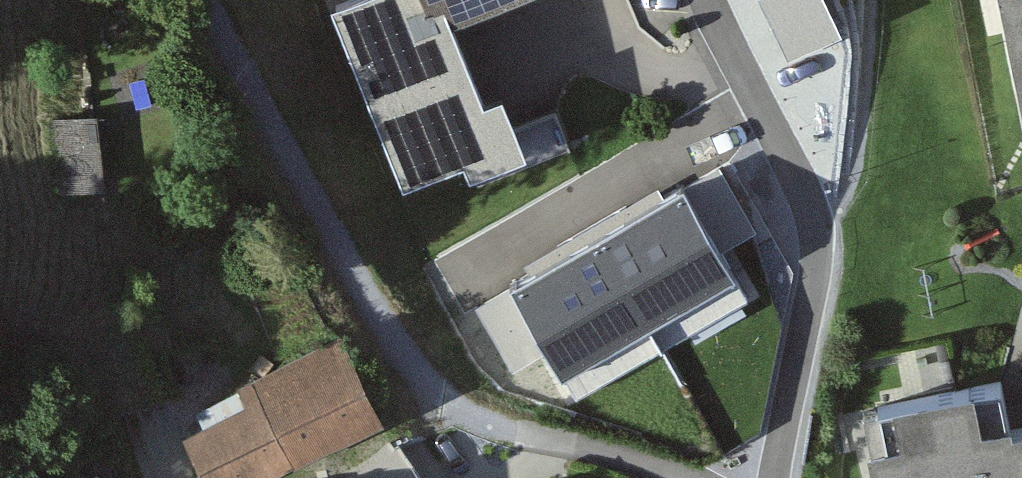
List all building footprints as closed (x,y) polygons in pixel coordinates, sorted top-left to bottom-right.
[(428,16),(433,28),(469,14),(504,0),(422,0),(428,16)] [(1021,51),(1021,0),(1013,0),(1021,51)] [(433,28),(428,16),(394,30),(430,120),(500,93),(469,14),(433,28)] [(94,112),(51,116),(57,188),(101,184),(94,112)] [(814,243),(771,153),(736,170),(726,148),(479,265),(532,376),(814,243)] [(339,331),(235,386),(243,402),(183,434),(207,477),(242,477),(379,405),(339,331)] [(863,399),(880,477),(1021,477),(1021,397),(1007,400),(1001,372),(977,378),(974,365),(891,383),(893,393),(863,399)] [(423,429),(389,448),(399,466),(433,447),(423,429)] [(534,477),(565,477),(555,464),(534,477)]
